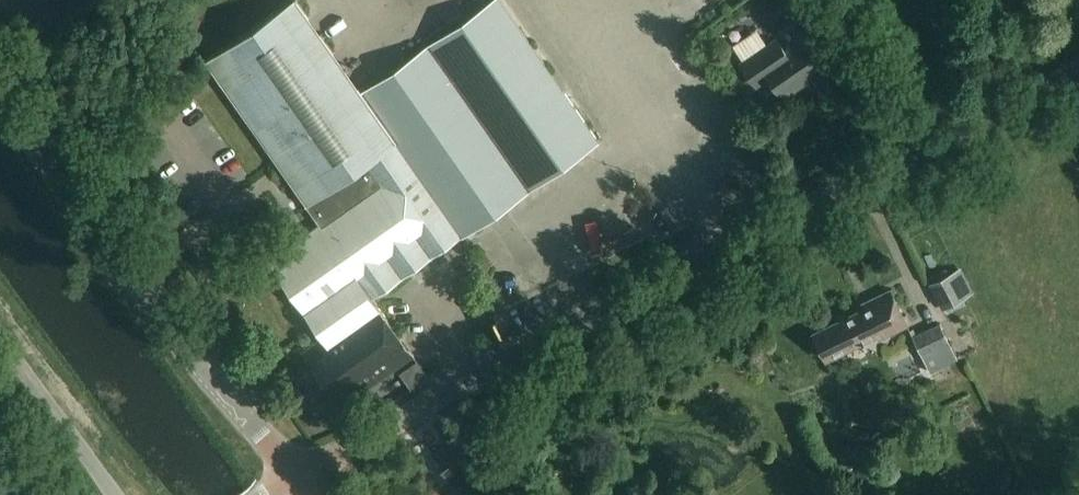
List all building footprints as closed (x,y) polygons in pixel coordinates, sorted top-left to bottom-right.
[(498,0),(490,0),(361,92),(298,0),(295,0),(207,61),(320,225),(269,261),(324,338),(303,353),(313,368),(296,380),(319,414),(338,400),(340,404),(359,390),(361,394),(414,356),(373,299),(463,236),(598,140),(498,0)] [(819,55),(831,47),(814,22),(802,30),(806,36),(785,51),(777,39),(741,64),(756,86),(769,77),(783,98),(827,67),(819,55)] [(974,293),(961,267),(929,284),(942,308),(944,307),(947,313),(966,303),(963,298),(974,293)] [(880,338),(908,324),(890,290),(862,305),(864,309),(814,335),(828,361),(878,335),(880,338)] [(931,370),(957,357),(939,321),(912,335),(931,370)] [(454,483),(480,465),(459,436),(433,453),(454,483)] [(385,479),(397,470),(391,462),(379,471),(385,479)]
